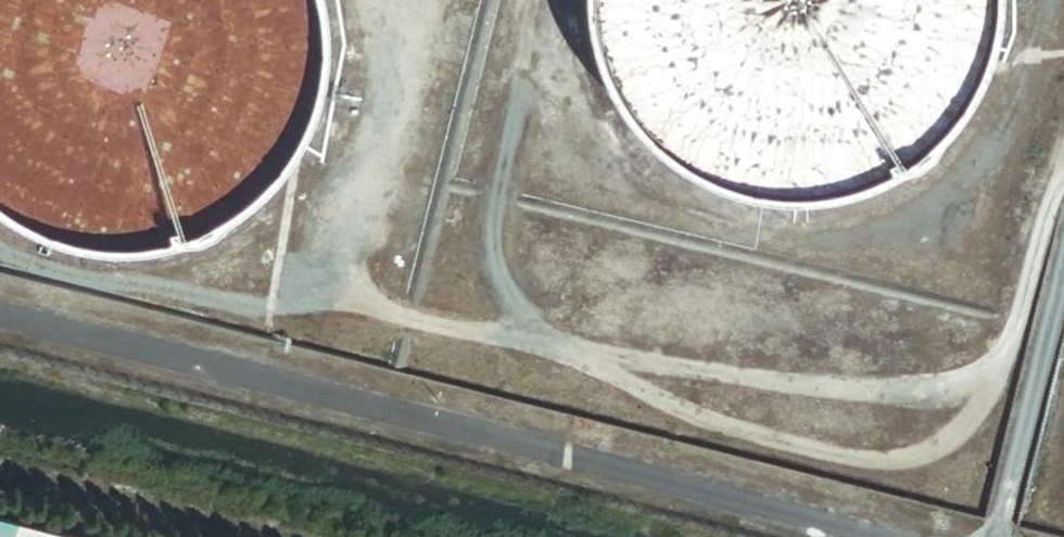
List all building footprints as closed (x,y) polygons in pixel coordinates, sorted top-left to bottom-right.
[(18,225),(34,233),(54,241),(75,247),(96,251),(114,252),(136,252),(157,249),(175,245),(195,239),(212,232),(228,223),(245,211),(262,197),(277,182),(288,168),(300,150),(310,130),(316,114),(322,93),(326,72),(328,54),(327,32),(325,14),(322,0),(0,0),(0,213),(18,225)] [(588,15),(591,34),(596,55),(603,75),(611,92),(620,108),(633,126),(647,142),(660,155),(675,166),(693,178),(713,188),(733,195),(751,200),(772,204),(791,205),(813,205),(834,202),(855,197),(873,191),(893,182),(909,173),(926,160),(940,148),(955,132),(967,118),(978,100),(987,83),(995,63),(1001,42),(1004,24),(1006,2),(1006,0),(588,0),(588,15)]
